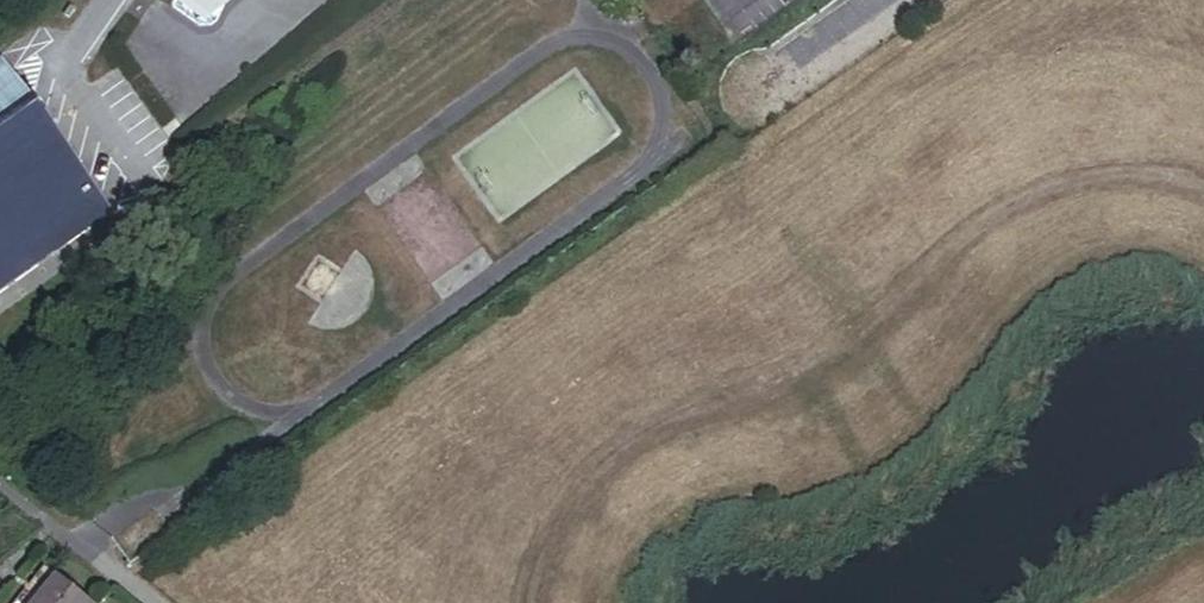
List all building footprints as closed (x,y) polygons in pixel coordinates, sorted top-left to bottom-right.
[(0,79),(0,295),(111,215),(9,73),(0,79)] [(55,577),(40,595),(44,598),(40,602),(86,602),(55,577)]
